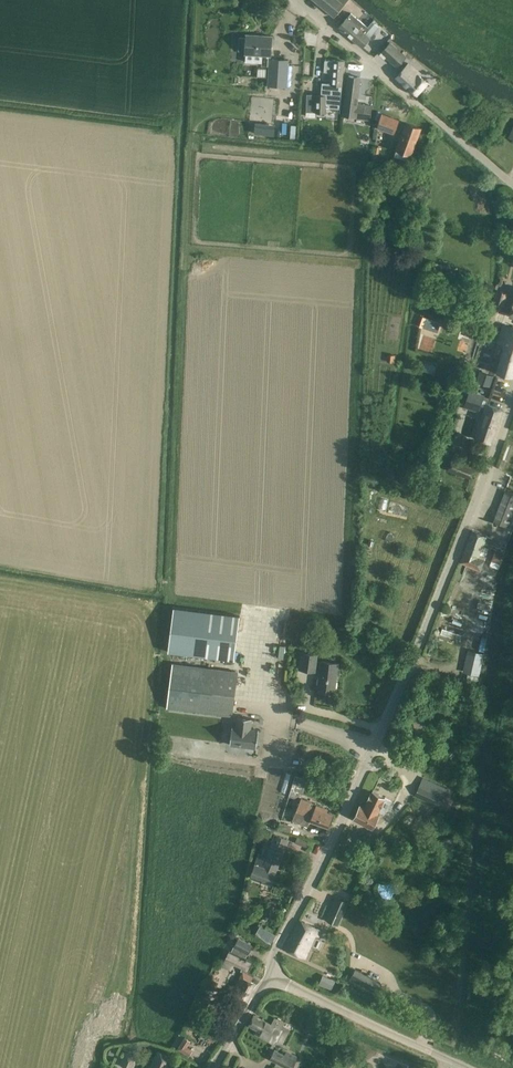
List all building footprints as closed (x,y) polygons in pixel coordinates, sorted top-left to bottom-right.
[(334,17),(344,4),(339,0),(314,0),(334,17)] [(359,17),(366,23),(372,15),(365,9),(359,17)] [(346,19),(339,27),(362,47),(369,38),(363,33),(369,27),(352,12),(346,19)] [(240,38),(239,51),(246,51),(245,54),(262,55),(261,67),(270,68),(269,87),(287,88),(288,71),(288,60),(270,59),(272,36),(247,35),(246,38),(240,38)] [(381,52),(391,61),(397,66),(404,58),(388,44),(381,52)] [(235,60),(243,60),(243,52),(235,52),(235,60)] [(323,85),(322,94),(328,94),(328,108),(340,108),(342,85),(343,72),(344,61),(333,60),(333,61),(327,60),(326,71),(332,72),(331,83),(327,82),(327,85),(323,85)] [(404,68),(397,75),(396,77),(417,95),(428,82),(418,74),(417,76),(406,66),(404,68)] [(349,76),(347,87),(346,102),(345,102),(343,115),(355,116),(355,117),(363,118),(364,116),(365,105),(357,104),(360,77),(349,76)] [(306,113),(315,113),(327,114),(328,94),(316,94),(316,95),(307,94),(306,113)] [(382,114),(378,124),(377,127),(394,133),(399,120),(382,114)] [(250,134),(271,135),(272,124),(250,123),(250,134)] [(281,124),(272,123),(272,136),(280,136),(281,124)] [(406,123),(399,143),(396,150),(410,155),(421,128),(406,123)] [(413,174),(411,182),(413,182),(412,186),(418,188),(421,176),(413,174)] [(506,198),(501,201),(505,209),(511,206),(506,198)] [(495,290),(492,302),(504,306),(508,294),(495,290)] [(502,375),(512,378),(512,328),(504,325),(498,343),(506,345),(497,373),(502,375)] [(395,355),(387,354),(386,362),(394,363),(395,355)] [(425,362),(423,370),(434,373),(436,365),(425,362)] [(480,371),(476,381),(490,387),(494,376),(480,371)] [(470,390),(464,407),(482,413),(474,437),(480,439),(490,443),(499,418),(502,410),(491,406),(487,405),(489,398),(484,396),(485,395),(470,390)] [(503,524),(510,526),(512,517),(512,494),(505,491),(494,520),(503,524)] [(491,538),(483,535),(473,531),(460,562),(479,569),(491,538)] [(496,549),(490,565),(499,568),(505,552),(496,549)] [(174,607),(168,651),(234,660),(240,616),(174,607)] [(458,637),(459,632),(442,629),(441,634),(458,637)] [(467,652),(465,671),(481,672),(483,654),(467,652)] [(320,670),(318,687),(335,689),(338,663),(322,661),(322,662),(317,661),(317,655),(301,653),(301,658),(299,669),(315,671),(315,670),(320,670)] [(167,707),(232,716),(237,672),(172,663),(167,707)] [(232,726),(230,745),(256,748),(259,730),(251,729),(252,718),(238,716),(236,727),(232,726)] [(417,718),(412,719),(415,735),(421,734),(417,718)] [(415,796),(440,807),(445,796),(420,785),(415,796)] [(386,798),(377,793),(372,791),(371,793),(371,792),(367,800),(368,800),(364,807),(360,805),(353,818),(373,828),(380,813),(378,813),(386,798)] [(310,820),(315,822),(329,828),(334,815),(327,812),(328,809),(301,799),(292,820),(307,826),(310,820)] [(281,821),(278,830),(290,833),(292,824),(281,821)] [(272,838),(275,829),(263,824),(259,833),(272,838)] [(256,861),(250,877),(260,880),(271,884),(275,871),(277,866),(288,839),(278,835),(268,857),(261,854),(258,862),(256,861)] [(297,837),(295,843),(306,847),(308,841),(297,837)] [(291,891),(286,900),(292,903),(296,894),(291,891)] [(335,895),(325,920),(339,925),(349,901),(335,895)] [(299,920),(284,948),(305,958),(315,935),(318,936),(321,930),(299,920)] [(258,925),(254,933),(271,943),(276,935),(258,925)] [(230,951),(228,950),(223,961),(233,966),(234,964),(242,968),(241,971),(243,972),(234,988),(239,990),(237,995),(247,1000),(255,984),(250,982),(253,977),(246,974),(248,970),(247,970),(251,961),(246,959),(252,946),(237,938),(230,951)] [(356,983),(376,994),(380,984),(361,974),(356,983)] [(323,975),(319,984),(331,990),(335,980),(323,975)] [(255,1034),(271,1042),(273,1043),(284,1022),(274,1017),(271,1024),(254,1015),(248,1025),(257,1030),(255,1034)] [(309,1019),(305,1030),(312,1033),(316,1022),(309,1019)] [(320,1029),(336,1037),(340,1029),(334,1026),(334,1028),(323,1023),(320,1029)] [(177,1049),(189,1057),(193,1051),(187,1047),(191,1041),(185,1037),(177,1049)] [(287,1067),(293,1067),(295,1062),(298,1055),(287,1050),(285,1054),(275,1049),(270,1059),(287,1067)] [(166,1065),(167,1066),(171,1056),(157,1050),(149,1067),(165,1067),(166,1065)] [(120,1064),(130,1067),(133,1067),(138,1057),(126,1051),(120,1064)]
